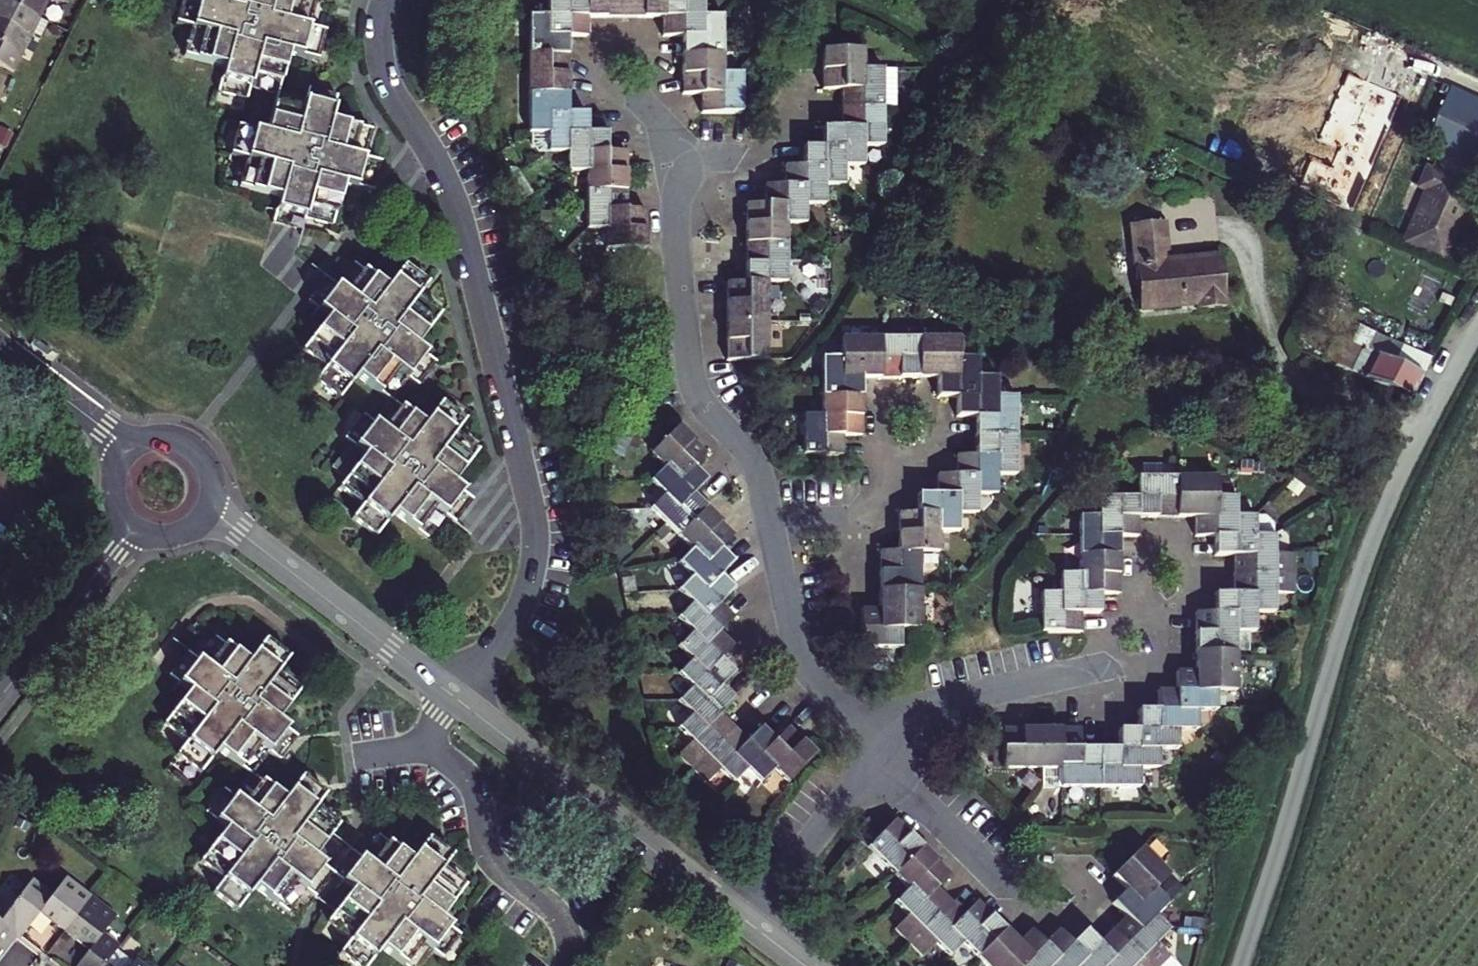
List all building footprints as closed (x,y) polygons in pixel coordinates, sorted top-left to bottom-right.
[(2,1),(45,23),(51,26),(63,4),(56,0),(2,0),(2,1)] [(212,6),(191,0),(185,0),(177,28),(193,32),(186,59),(226,70),(220,94),(248,103),(251,88),(280,96),(290,57),(319,65),(326,35),(311,31),(317,4),(302,0),(214,0),(212,6)] [(630,13),(648,13),(668,13),(668,21),(668,31),(687,31),(687,40),(687,62),(687,90),(707,90),(707,99),(707,109),(746,109),(746,70),(726,70),(727,13),(707,13),(707,0),(554,0),(554,12),(533,12),(532,128),(553,128),(553,147),(572,147),(572,167),(592,167),(591,224),(612,224),(612,244),(649,244),(649,223),(649,206),(630,206),(630,197),(630,163),(630,149),(611,149),(611,140),(611,129),(592,129),(592,119),(592,110),(572,110),(572,99),(572,70),(572,44),(572,31),(591,31),(591,23),(591,13),(614,13),(630,13)] [(2,1),(0,5),(0,48),(27,61),(45,23),(2,1)] [(847,122),(847,132),(827,132),(827,143),(827,153),(808,153),(808,162),(808,172),(788,172),(788,182),(788,192),(769,192),(769,201),(769,210),(748,210),(748,234),(748,272),(748,288),(730,288),(730,308),(730,342),(730,365),(770,365),(770,289),(789,289),(789,231),(809,231),(809,211),(828,211),(828,192),(848,192),(848,172),(867,172),(867,153),(887,153),(887,73),(866,73),(866,55),(827,55),(827,75),(827,95),(847,95),(847,104),(847,122)] [(1428,145),(1477,167),(1477,103),(1451,91),(1428,145)] [(277,214),(306,222),(335,229),(346,189),(374,196),(381,167),(365,162),(373,135),(332,124),(338,99),(310,92),(307,103),(280,96),(268,136),(241,129),(233,158),(248,162),(241,190),(280,201),(277,214)] [(1428,145),(1424,152),(1477,176),(1477,167),(1428,145)] [(1428,173),(1421,189),(1428,192),(1467,210),(1475,191),(1474,189),(1477,180),(1438,162),(1432,175),(1428,173)] [(1444,262),(1467,210),(1428,192),(1406,244),(1444,262)] [(277,214),(274,227),(303,234),(306,222),(277,214)] [(1165,227),(1132,230),(1141,315),(1198,309),(1199,314),(1228,312),(1223,262),(1166,267),(1165,256),(1168,255),(1165,227)] [(387,292),(354,266),(336,290),(317,313),(328,322),(303,354),(326,372),(317,385),(340,403),(357,380),(390,406),(408,383),(418,390),(437,366),(416,350),(442,317),(420,300),(429,287),(405,268),(387,292)] [(308,305),(317,313),(336,290),(326,282),(308,305)] [(1355,332),(1338,370),(1410,402),(1421,378),(1420,377),(1428,360),(1391,344),(1390,347),(1355,332)] [(997,491),(997,471),(1017,472),(1017,394),(996,394),(996,375),(977,375),(977,356),(958,356),(958,337),(844,337),(844,355),(823,355),(823,412),(803,412),(803,451),(843,451),(843,440),(843,432),(862,432),(862,419),(862,383),(862,374),(874,375),(900,375),(928,375),(939,375),(939,384),(939,393),(959,393),(959,402),(959,413),(978,413),(978,423),(978,445),(978,452),(958,452),(958,463),(958,472),(939,472),(939,482),(939,491),(919,491),(919,501),(919,510),(901,510),(901,525),(901,549),(881,549),(881,565),(881,597),(881,607),(862,607),(862,621),(862,645),(900,645),(900,626),(919,626),(920,549),(940,549),(940,530),(959,530),(959,510),(979,510),(979,491),(997,491)] [(446,521),(464,496),(454,488),(478,458),(455,439),(465,426),(441,408),(423,431),(390,406),(372,428),(363,420),(344,444),(350,449),(333,472),(348,483),(339,494),(362,511),(352,525),(376,543),(394,519),(427,546),(446,521)] [(699,574),(685,588),(698,602),(684,616),(698,629),(684,643),(698,656),(683,670),(698,684),(684,698),(697,711),(683,725),(697,739),(684,753),(712,781),(725,767),(739,780),(752,766),(766,780),(780,766),(794,780),(821,753),(805,737),(793,726),(780,739),(773,731),(766,725),(752,739),(745,732),(732,719),(725,712),(739,697),(732,691),(724,683),(738,670),(731,663),(724,656),(739,642),(733,636),(725,628),(739,614),(732,608),(726,601),(739,587),(732,580),(726,574),(739,560),(733,554),(726,547),(739,533),(728,522),(704,498),(698,492),(712,478),(704,470),(699,465),(713,451),(699,437),(685,424),(658,452),(672,465),(658,479),(671,492),(657,506),(699,547),(685,561),(699,574)] [(1222,710),(1222,690),(1241,690),(1241,630),(1261,630),(1261,611),(1281,611),(1281,592),(1300,592),(1300,552),(1281,552),(1281,534),(1260,534),(1260,515),(1241,515),(1241,496),(1222,496),(1222,476),(1144,476),(1144,496),(1105,496),(1105,515),(1086,515),(1086,572),(1067,572),(1067,592),(1047,592),(1047,629),(1086,629),(1086,620),(1086,611),(1106,611),(1106,602),(1106,591),(1125,591),(1125,572),(1125,544),(1125,534),(1145,534),(1145,525),(1145,515),(1163,515),(1190,515),(1203,515),(1203,526),(1203,533),(1222,533),(1222,542),(1222,553),(1242,553),(1242,565),(1242,585),(1242,592),(1222,592),(1222,602),(1222,611),(1202,611),(1202,624),(1203,661),(1203,671),(1184,671),(1184,680),(1184,689),(1164,689),(1165,701),(1165,709),(1145,709),(1145,719),(1145,728),(1133,728),(1126,728),(1126,747),(1117,747),(1098,747),(1086,747),(1086,729),(1066,729),(1023,729),(1008,729),(1009,767),(1067,767),(1067,786),(1146,786),(1145,767),(1165,766),(1165,747),(1184,747),(1184,729),(1203,729),(1203,710),(1222,710)] [(464,496),(446,521),(456,530),(474,505),(464,496)] [(220,755),(252,781),(270,758),(280,766),(298,742),(278,726),(303,692),(281,675),(290,662),(266,644),(249,667),(216,642),(197,666),(179,689),(189,697),(165,729),(187,747),(178,760),(202,779),(220,755)] [(169,681),(179,689),(197,666),(187,657),(169,681)] [(339,831),(338,830),(317,814),(327,802),(302,784),(285,806),(252,781),(234,803),(225,796),(207,820),(227,835),(202,869),(224,886),(215,899),(239,918),(257,894),(289,920),(307,896),(325,871),(315,864),(339,831)] [(1161,965),(1162,965),(1186,965),(1187,965),(1174,952),(1188,938),(1160,911),(1175,897),(1161,884),(1175,870),(1147,843),(1129,861),(1119,871),(1132,884),(1128,888),(1119,897),(1134,911),(1126,919),(1113,932),(1106,938),(1093,925),(1085,933),(1079,939),(1065,925),(1057,932),(1051,938),(1038,925),(1030,933),(1024,939),(1018,932),(991,906),(983,897),(969,910),(962,903),(948,889),(942,883),(955,870),(945,860),(911,826),(901,816),(888,829),(873,814),(859,828),(914,884),(901,897),(914,911),(901,924),(928,951),(942,937),(956,951),(969,938),(997,965),(1023,965),(1024,965),(1025,965),(1161,965)] [(380,840),(362,864),(344,889),(354,897),(331,928),(352,945),(343,958),(353,965),(375,965),(385,953),(401,965),(429,965),(435,958),(444,965),(463,940),(442,924),(468,891),(446,873),(455,861),(431,842),(413,865),(380,840)] [(335,881),(344,889),(362,864),(353,857),(337,879),(335,881)] [(319,903),(335,881),(337,879),(331,875),(325,871),(307,896),(315,900),(319,903)] [(15,936),(22,942),(40,956),(53,965),(142,965),(104,936),(118,919),(68,881),(54,898),(33,882),(1,925),(0,925),(0,955),(15,936)]
